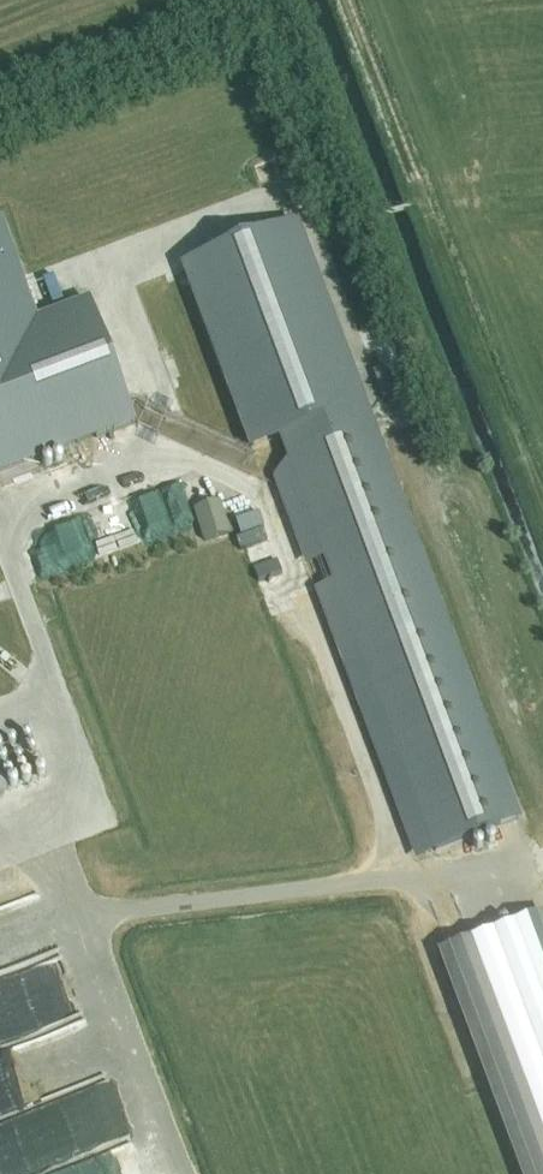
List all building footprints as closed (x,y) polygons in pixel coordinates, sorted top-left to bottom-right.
[(436,852),(519,820),(297,225),(184,267),(252,449),(281,438),(436,852)] [(32,462),(134,424),(134,423),(125,399),(89,303),(36,322),(18,272),(12,263),(6,256),(0,251),(0,474),(32,462)] [(230,536),(222,511),(195,519),(203,545),(230,536)] [(260,514),(259,514),(237,523),(242,536),(264,527),(265,527),(260,514)] [(278,559),(276,560),(254,568),(259,583),(281,575),(283,574),(278,559)] [(532,1173),(542,1173),(542,933),(537,916),(449,949),(532,1173)] [(49,1173),(150,1173),(141,1145),(49,1173)]
